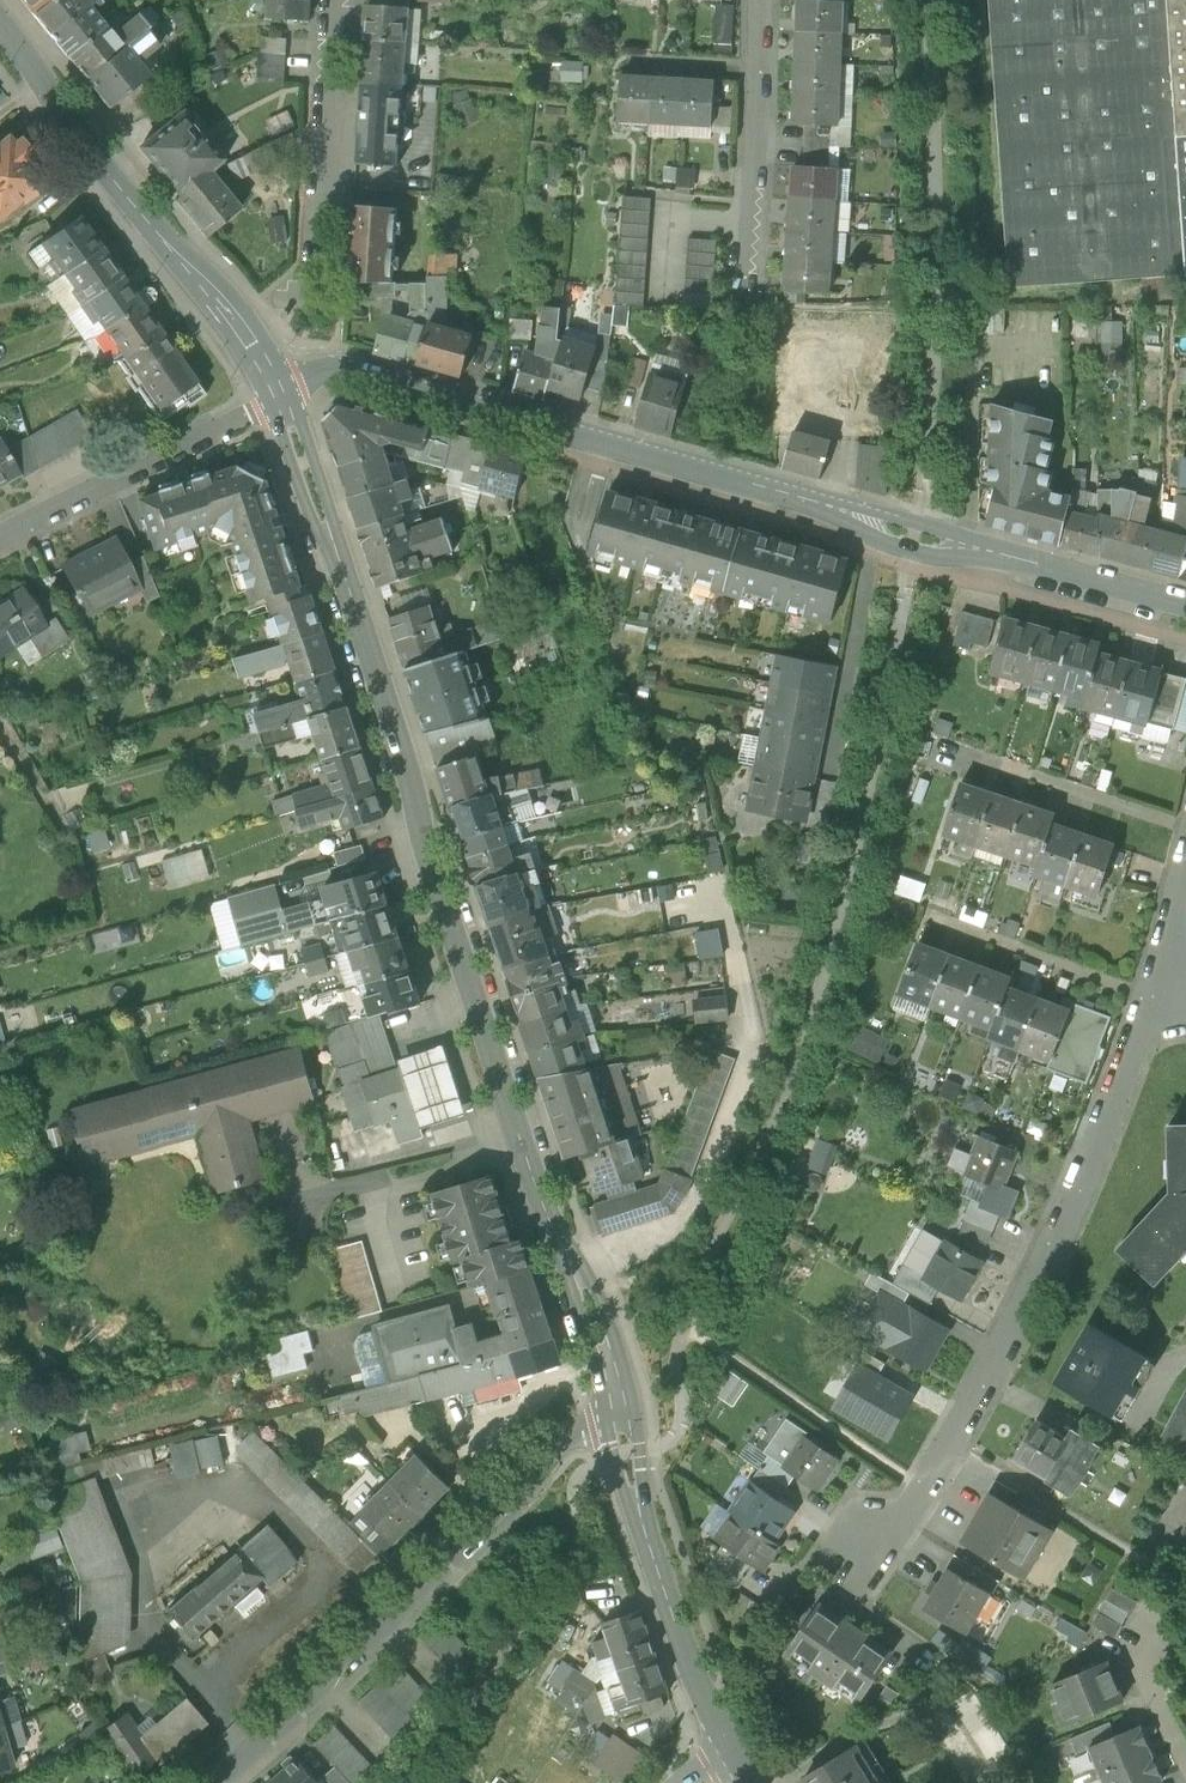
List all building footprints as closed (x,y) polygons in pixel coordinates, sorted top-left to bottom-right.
[(33,15),(51,0),(21,0),(33,15)] [(48,35),(86,5),(82,0),(51,0),(33,15),(48,35)] [(99,0),(92,0),(86,5),(91,11),(101,3),(99,0)] [(310,0),(270,0),(268,19),(308,22),(310,0)] [(799,0),(797,32),(841,34),(842,21),(836,20),(837,4),(842,4),(842,2),(833,2),(806,1),(799,0)] [(1009,289),(1185,277),(1185,250),(1178,139),(1169,0),(990,0),(1009,289)] [(1178,139),(1185,138),(1185,0),(1169,0),(1178,139)] [(717,41),(734,42),(737,5),(720,4),(717,41)] [(104,27),(91,11),(86,5),(48,35),(67,57),(104,27)] [(367,6),(365,40),(405,43),(408,9),(367,6)] [(420,10),(408,9),(405,43),(415,43),(416,31),(419,31),(420,10)] [(123,49),(126,47),(146,31),(149,29),(148,28),(138,16),(113,37),(123,49)] [(146,31),(158,46),(168,39),(155,23),(148,28),(149,29),(146,31)] [(67,57),(86,80),(123,49),(113,37),(104,27),(67,57)] [(158,46),(146,31),(126,47),(138,63),(158,46)] [(415,43),(430,44),(431,33),(419,31),(416,31),(415,43)] [(797,32),(796,62),(840,64),(841,51),(835,51),(836,34),(841,35),(841,34),(797,32)] [(261,38),(261,54),(286,55),(287,39),(261,38)] [(402,86),(405,43),(365,40),(362,83),(402,86)] [(149,76),(138,63),(126,47),(123,49),(86,80),(109,109),(149,76)] [(285,83),(286,55),(261,54),(259,54),(258,83),(285,83)] [(203,64),(208,75),(226,68),(222,57),(203,64)] [(562,80),(586,81),(587,62),(563,61),(562,80)] [(795,93),(839,95),(840,82),(834,82),(834,65),(840,65),(840,64),(796,62),(795,93)] [(853,65),(840,64),(840,65),(834,65),(834,82),(840,82),(839,95),(839,96),(852,97),(853,65)] [(649,123),(651,123),(653,79),(621,77),(619,121),(633,122),(634,117),(650,117),(649,123)] [(680,125),(681,125),(683,81),(653,79),(651,123),(664,124),(664,118),(680,119),(680,125)] [(715,83),(683,81),(681,125),(694,126),(694,120),(711,121),(710,127),(713,127),(715,83)] [(362,83),(356,163),(398,166),(402,86),(362,83)] [(833,96),(839,96),(839,95),(795,93),(794,125),(806,126),(833,127),(838,127),(838,113),(833,112),(833,96)] [(141,148),(181,197),(211,173),(224,163),(183,113),(141,148)] [(806,126),(805,140),(832,141),(833,127),(806,126)] [(22,199),(24,202),(45,185),(27,163),(34,158),(20,141),(13,146),(7,139),(0,145),(0,216),(22,199)] [(805,140),(805,153),(831,154),(832,141),(805,140)] [(226,164),(235,182),(279,161),(270,144),(226,164)] [(832,169),(831,154),(805,153),(805,167),(832,169)] [(675,168),(676,184),(698,183),(697,166),(675,168)] [(794,166),(791,198),(836,202),(838,170),(832,169),(805,167),(794,166)] [(838,170),(836,202),(848,202),(851,171),(838,170)] [(241,209),(211,173),(181,197),(176,202),(206,238),(211,234),(241,209)] [(624,197),(623,210),(651,212),(652,199),(624,197)] [(791,198),(789,229),(833,232),(836,202),(791,198)] [(846,233),(848,202),(836,202),(833,232),(846,233)] [(371,284),(393,284),(393,283),(398,209),(353,205),(348,284),(371,284)] [(623,210),(621,224),(650,226),(651,212),(623,210)] [(48,264),(58,278),(64,274),(101,248),(79,217),(42,244),(53,259),(48,264)] [(621,224),(620,238),(649,240),(650,226),(621,224)] [(789,229),(787,260),(831,262),(832,249),(827,249),(828,233),(833,233),(833,232),(789,229)] [(620,238),(619,251),(648,254),(649,240),(620,238)] [(688,239),(687,253),(716,255),(717,241),(688,239)] [(39,269),(48,264),(53,259),(42,244),(28,253),(39,269)] [(101,248),(64,274),(76,290),(72,293),(81,306),(122,277),(101,248)] [(619,251),(618,265),(647,267),(648,254),(619,251)] [(687,253),(686,266),(715,268),(716,255),(687,253)] [(831,263),(831,262),(787,260),(785,291),(828,294),(829,280),(824,279),(826,263),(831,263)] [(618,265),(617,279),(646,281),(647,267),(618,265)] [(686,266),(685,280),(714,282),(715,268),(686,266)] [(122,277),(81,306),(80,307),(93,325),(98,321),(104,330),(142,305),(122,277)] [(446,319),(445,277),(437,277),(428,277),(428,284),(428,312),(427,312),(427,323),(442,327),(442,319),(446,319)] [(617,279),(616,292),(645,295),(646,281),(617,279)] [(685,280),(684,294),(713,296),(714,282),(685,280)] [(371,298),(397,298),(397,283),(393,283),(393,284),(371,284),(371,298)] [(411,284),(412,312),(427,312),(428,312),(428,284),(411,284)] [(545,307),(562,309),(564,285),(547,287),(545,307)] [(616,292),(615,306),(643,308),(645,295),(616,292)] [(684,294),(683,307),(712,309),(713,296),(684,294)] [(142,305),(104,330),(125,360),(162,334),(142,305)] [(545,307),(540,355),(557,360),(561,322),(562,309),(545,307)] [(816,385),(870,388),(874,315),(784,310),(783,334),(810,336),(807,385),(816,386),(816,385)] [(427,312),(412,312),(405,322),(427,328),(427,323),(427,312)] [(379,354),(418,365),(427,328),(405,322),(389,317),(379,354)] [(1122,320),(1103,321),(1104,342),(1124,341),(1122,320)] [(474,336),(442,327),(427,323),(427,328),(418,365),(462,378),(474,336)] [(162,334),(125,360),(144,387),(153,400),(159,409),(197,383),(162,334)] [(783,334),(778,426),(778,436),(792,439),(784,469),(821,480),(832,443),(817,439),(822,423),(797,416),(798,385),(807,385),(810,336),(783,334)] [(550,388),(583,397),(585,388),(594,358),(596,351),(564,342),(558,360),(550,388)] [(550,388),(558,360),(557,360),(540,355),(526,351),(515,393),(546,402),(550,388)] [(585,388),(604,394),(608,366),(608,362),(594,358),(585,388)] [(135,393),(144,387),(125,360),(119,364),(127,376),(125,378),(135,393)] [(637,428),(672,437),(686,383),(652,374),(637,428)] [(206,396),(197,383),(159,409),(153,400),(147,404),(160,423),(186,404),(189,408),(206,396)] [(325,421),(340,468),(386,454),(383,446),(393,442),(423,450),(424,451),(430,428),(342,403),(325,421)] [(1060,546),(1061,547),(1069,511),(1073,498),(1048,491),(1053,473),(1047,471),(1055,441),(1048,439),(1053,421),(992,404),(988,488),(995,491),(986,527),(1060,546)] [(77,410),(29,439),(39,470),(93,438),(77,410)] [(421,457),(448,464),(454,435),(430,428),(424,451),(423,450),(421,457)] [(446,469),(465,473),(474,441),(454,435),(448,464),(446,469)] [(23,479),(39,470),(29,439),(7,451),(22,476),(20,477),(21,478),(22,477),(23,479)] [(0,442),(0,483),(18,473),(20,477),(22,476),(7,451),(1,441),(0,442)] [(474,441),(465,473),(462,482),(481,487),(492,446),(474,441)] [(856,488),(886,497),(891,448),(860,445),(856,488)] [(481,487),(516,497),(528,456),(492,446),(481,487)] [(1073,498),(1069,511),(1086,516),(1091,494),(1083,492),(1086,489),(1088,449),(1074,448),(1074,470),(1073,470),(1073,481),(1071,481),(1071,483),(1073,483),(1072,492),(1073,492),(1073,498)] [(340,468),(350,499),(395,484),(386,454),(340,468)] [(283,636),(286,645),(324,634),(311,595),(302,598),(299,589),(301,588),(281,527),(275,529),(271,520),(278,517),(266,483),(267,481),(241,467),(240,469),(213,478),(211,473),(189,481),(190,486),(181,489),(179,484),(156,491),(158,496),(139,502),(155,548),(218,527),(232,535),(255,603),(271,598),(277,617),(283,636)] [(20,477),(18,473),(0,483),(0,488),(20,477)] [(408,480),(395,484),(402,503),(414,499),(408,480)] [(350,499),(360,529),(406,515),(402,503),(395,484),(350,499)] [(1098,491),(1098,515),(1130,523),(1137,495),(1137,493),(1121,489),(1120,490),(1098,491)] [(591,553),(726,592),(744,531),(742,531),(741,532),(713,523),(713,522),(699,518),(699,519),(666,510),(666,507),(627,496),(627,498),(608,493),(591,553)] [(1137,495),(1130,523),(1142,526),(1149,498),(1137,495)] [(1185,538),(1185,502),(1179,500),(1172,534),(1185,538)] [(406,515),(411,530),(423,526),(418,511),(406,515)] [(1092,518),(1086,516),(1069,511),(1061,547),(1083,552),(1092,518)] [(360,529),(371,560),(416,546),(411,530),(406,515),(360,529)] [(1121,562),(1130,523),(1098,515),(1098,519),(1092,518),(1083,552),(1121,562)] [(444,520),(423,526),(411,530),(416,546),(449,535),(444,520)] [(1121,562),(1146,569),(1155,530),(1142,526),(1130,523),(1121,562)] [(1180,578),(1185,553),(1185,538),(1172,534),(1155,530),(1146,569),(1180,578)] [(756,535),(744,531),(726,592),(744,597),(746,591),(759,595),(757,601),(760,602),(762,595),(775,599),(773,605),(789,610),(791,604),(807,608),(805,615),(831,622),(849,562),(830,557),(831,555),(816,551),(815,555),(806,552),(807,548),(792,544),(791,546),(756,536),(756,535)] [(449,535),(416,546),(421,561),(454,551),(449,535)] [(79,595),(88,614),(138,589),(140,589),(128,564),(116,541),(95,551),(94,550),(79,557),(80,559),(63,567),(77,596),(79,595)] [(421,561),(416,546),(371,560),(379,588),(380,588),(425,574),(421,561)] [(138,589),(146,604),(159,597),(142,557),(128,564),(140,589),(138,589)] [(28,637),(46,626),(45,625),(24,590),(0,605),(0,655),(15,646),(28,637)] [(447,656),(442,639),(438,628),(431,605),(389,619),(397,641),(406,669),(447,656)] [(953,647),(971,651),(973,644),(988,648),(995,621),(963,612),(953,647)] [(277,638),(283,636),(277,617),(270,619),(277,638)] [(55,618),(45,625),(46,626),(28,637),(41,658),(69,641),(55,618)] [(991,671),(1024,680),(1038,629),(1005,621),(1004,623),(991,671)] [(499,622),(473,630),(478,647),(501,639),(501,640),(504,639),(504,638),(501,630),(499,622)] [(452,624),(438,628),(442,639),(455,635),(452,624)] [(465,651),(478,647),(473,630),(473,629),(455,635),(442,639),(447,656),(465,651)] [(1069,638),(1038,629),(1024,680),(1055,689),(1069,638)] [(290,656),(298,680),(335,671),(324,634),(286,645),(290,656)] [(28,667),(41,658),(28,637),(15,646),(28,667)] [(1101,646),(1069,638),(1055,689),(1087,697),(1098,656),(1101,646)] [(285,657),(290,656),(286,645),(247,656),(253,674),(287,664),(285,657)] [(428,735),(488,719),(465,651),(447,656),(406,669),(428,735)] [(234,660),(240,678),(253,674),(247,656),(234,660)] [(779,656),(774,684),(828,694),(829,687),(832,688),(836,667),(779,656)] [(1129,664),(1098,656),(1087,697),(1084,707),(1116,715),(1129,664)] [(1162,673),(1129,664),(1116,715),(1134,720),(1146,723),(1148,724),(1162,673)] [(306,706),(310,719),(347,707),(335,671),(298,680),(306,706)] [(1174,730),(1185,686),(1185,680),(1162,673),(1148,724),(1171,729),(1174,730)] [(774,684),(769,711),(825,722),(829,702),(826,701),(828,694),(774,684)] [(1174,730),(1185,733),(1185,686),(1174,730)] [(260,733),(274,729),(310,719),(306,706),(301,707),(300,702),(254,715),(256,721),(259,732),(260,733)] [(361,747),(347,707),(310,719),(314,729),(323,759),(361,747)] [(769,711),(763,739),(817,749),(819,742),(821,743),(825,722),(769,711)] [(1112,728),(1130,733),(1134,720),(1116,715),(1112,728)] [(314,729),(310,719),(274,729),(278,744),(308,735),(314,729)] [(428,735),(439,768),(478,755),(477,750),(498,743),(490,719),(488,719),(428,735)] [(1146,723),(1134,720),(1130,733),(1143,736),(1146,723)] [(251,734),(259,732),(256,721),(247,723),(251,734)] [(1168,742),(1171,729),(1148,724),(1146,723),(1143,736),(1168,742)] [(264,748),(278,744),(274,729),(260,733),(264,748)] [(741,760),(755,763),(761,737),(747,734),(741,760)] [(224,742),(228,755),(253,748),(249,735),(234,739),(224,742)] [(763,739),(758,766),(814,777),(818,757),(816,756),(817,749),(763,739)] [(333,789),(336,798),(374,787),(361,747),(323,759),(333,789)] [(439,768),(451,807),(491,794),(490,790),(478,755),(439,768)] [(810,801),(814,777),(758,766),(749,811),(799,820),(803,799),(810,801)] [(499,778),(501,787),(503,795),(528,789),(528,790),(545,786),(541,770),(499,778)] [(294,795),(298,810),(336,798),(333,789),(328,791),(326,785),(294,795)] [(944,835),(976,845),(992,795),(961,785),(944,835)] [(384,817),(374,787),(336,798),(340,808),(339,808),(346,830),(384,817)] [(494,796),(503,795),(501,787),(490,790),(491,794),(493,793),(494,796)] [(503,795),(494,796),(499,812),(532,802),(528,790),(528,789),(503,795)] [(503,826),(499,812),(494,796),(493,793),(491,794),(451,807),(462,839),(503,826)] [(274,801),(279,816),(298,810),(294,795),(274,801)] [(976,845),(1007,856),(1023,805),(992,795),(976,845)] [(340,808),(336,798),(298,810),(303,827),(303,828),(334,818),(332,810),(339,808),(340,808)] [(803,799),(799,820),(806,822),(810,801),(803,799)] [(1007,856),(1037,866),(1038,866),(1052,825),(1053,826),(1056,816),(1023,805),(1007,856)] [(1034,875),(1067,886),(1083,836),(1053,826),(1052,825),(1038,866),(1037,866),(1034,875)] [(462,839),(468,858),(509,846),(504,826),(503,826),(462,839)] [(709,872),(725,869),(718,835),(702,838),(709,872)] [(1115,846),(1083,836),(1067,886),(1099,896),(1115,846)] [(334,853),(338,866),(365,859),(361,845),(334,853)] [(204,846),(161,859),(170,888),(212,875),(204,846)] [(477,887),(519,874),(516,868),(509,846),(468,858),(477,887)] [(536,861),(516,868),(519,874),(524,873),(538,870),(536,861)] [(324,890),(327,899),(329,906),(341,903),(344,917),(388,905),(377,873),(360,878),(359,877),(350,880),(335,884),(335,885),(324,888),(324,890)] [(489,923),(535,908),(528,887),(524,873),(519,874),(477,887),(489,923)] [(922,900),(928,883),(902,874),(896,892),(922,900)] [(229,898),(235,922),(265,914),(281,910),(275,885),(229,898)] [(535,885),(528,887),(535,908),(542,906),(541,905),(535,885)] [(662,889),(626,888),(626,902),(662,902),(662,889)] [(301,896),(303,906),(327,899),(324,890),(301,896)] [(331,920),(344,917),(341,903),(329,906),(327,899),(303,906),(282,912),(287,933),(331,920)] [(542,906),(535,908),(541,928),(554,926),(546,903),(541,905),(542,906)] [(342,953),(350,951),(398,938),(388,905),(344,917),(331,920),(342,953)] [(495,942),(541,928),(535,908),(489,923),(495,942)] [(265,914),(235,922),(241,946),(287,933),(282,912),(281,910),(265,914)] [(550,956),(550,955),(544,936),(541,928),(495,942),(504,968),(504,969),(550,956)] [(697,937),(701,959),(745,954),(739,929),(697,937)] [(550,934),(544,936),(550,955),(557,954),(550,934)] [(363,968),(368,981),(409,970),(398,938),(350,951),(356,971),(363,968)] [(303,949),(307,962),(326,957),(321,944),(303,949)] [(900,994),(931,1006),(950,957),(919,945),(900,994)] [(350,951),(342,953),(336,955),(347,988),(361,983),(356,971),(350,951)] [(532,991),(554,984),(550,970),(555,969),(550,956),(504,969),(513,996),(532,990),(532,991)] [(330,971),(326,957),(307,962),(311,976),(312,976),(330,971)] [(980,968),(950,957),(931,1006),(962,1017),(980,968)] [(356,971),(361,983),(368,981),(363,968),(356,971)] [(1013,980),(980,968),(962,1017),(992,1029),(993,1029),(1008,989),(1009,989),(1013,980)] [(554,984),(559,982),(557,975),(555,969),(550,970),(554,984)] [(420,1004),(409,970),(368,981),(372,995),(365,997),(372,1017),(420,1004)] [(565,973),(557,975),(559,982),(567,979),(565,973)] [(372,995),(368,981),(361,983),(365,997),(372,995)] [(513,996),(522,1024),(546,1015),(547,1016),(568,1009),(563,994),(558,996),(554,984),(532,991),(532,990),(513,996)] [(988,1037),(1001,1042),(1020,1050),(1039,1000),(1009,989),(1008,989),(993,1029),(992,1029),(988,1037)] [(696,1001),(698,1022),(729,1019),(727,998),(696,1001)] [(1069,1011),(1039,1000),(1020,1050),(1050,1061),(1051,1061),(1070,1012),(1069,1011)] [(1069,1011),(1070,1012),(1051,1061),(1050,1061),(1047,1069),(1088,1085),(1102,1047),(1101,1046),(1112,1017),(1072,1002),(1069,1011)] [(324,1014),(328,1028),(347,1023),(343,1009),(324,1014)] [(522,1024),(531,1051),(550,1045),(550,1046),(585,1034),(581,1019),(573,1021),(569,1009),(568,1009),(547,1016),(546,1015),(522,1024)] [(352,1064),(357,1082),(398,1069),(380,1015),(327,1032),(339,1069),(352,1064)] [(847,1046),(873,1060),(886,1037),(860,1022),(847,1046)] [(540,1077),(540,1078),(588,1069),(579,1043),(587,1040),(585,1034),(550,1046),(550,1045),(531,1051),(540,1077)] [(1014,1068),(1020,1050),(1001,1042),(994,1060),(1014,1068)] [(407,1089),(420,1129),(466,1114),(444,1046),(398,1060),(401,1068),(407,1089)] [(286,1098),(289,1110),(314,1103),(300,1050),(247,1065),(258,1106),(286,1098)] [(711,1050),(666,1170),(691,1179),(736,1059),(711,1050)] [(356,1132),(372,1126),(364,1102),(357,1082),(352,1064),(339,1069),(344,1086),(342,1087),(356,1132)] [(617,1064),(591,1068),(615,1142),(629,1137),(629,1139),(640,1135),(617,1064)] [(207,1156),(216,1192),(265,1179),(249,1121),(246,1109),(258,1106),(247,1065),(158,1089),(166,1118),(200,1109),(212,1155),(207,1156)] [(357,1082),(364,1102),(406,1089),(407,1089),(401,1068),(398,1069),(357,1082)] [(585,1152),(615,1142),(591,1068),(588,1069),(540,1078),(567,1159),(585,1153),(585,1152)] [(81,1142),(87,1164),(173,1141),(166,1118),(158,1089),(72,1112),(78,1132),(73,1134),(75,1143),(81,1142)] [(414,1113),(406,1089),(364,1102),(372,1126),(392,1120),(414,1113)] [(249,1121),(289,1110),(286,1098),(258,1106),(246,1109),(249,1121)] [(200,1133),(207,1156),(212,1155),(200,1109),(166,1118),(173,1141),(200,1133)] [(414,1113),(392,1120),(400,1144),(422,1138),(414,1113)] [(1156,1284),(1185,1252),(1185,1127),(1170,1127),(1171,1194),(1119,1250),(1156,1284)] [(642,1176),(629,1139),(629,1137),(615,1142),(585,1152),(585,1153),(592,1176),(600,1173),(604,1188),(606,1188),(633,1179),(642,1176)] [(966,1175),(990,1185),(1001,1190),(1003,1186),(1017,1152),(982,1137),(974,1156),(956,1149),(948,1166),(966,1174),(966,1175)] [(825,1171),(834,1144),(818,1138),(808,1165),(825,1171)] [(687,1193),(691,1179),(666,1170),(661,1185),(638,1193),(633,1179),(606,1188),(610,1201),(595,1206),(604,1234),(674,1212),(687,1193)] [(597,1191),(604,1188),(600,1173),(592,1176),(597,1191)] [(472,1287),(486,1283),(532,1269),(522,1239),(513,1242),(493,1175),(433,1193),(454,1262),(463,1260),(472,1287)] [(1017,1191),(1003,1186),(1001,1190),(990,1185),(982,1205),(981,1207),(999,1214),(1006,1217),(1017,1191)] [(965,1219),(965,1220),(992,1230),(999,1214),(981,1207),(982,1205),(973,1201),(965,1219)] [(992,1230),(965,1220),(960,1233),(987,1244),(992,1230)] [(918,1225),(901,1261),(923,1271),(940,1236),(918,1225)] [(334,1249),(354,1319),(383,1312),(362,1241),(334,1249)] [(941,1288),(962,1299),(982,1263),(947,1243),(927,1278),(926,1279),(941,1288)] [(911,1294),(931,1305),(941,1288),(926,1279),(927,1278),(904,1265),(893,1284),(911,1294)] [(486,1283),(491,1299),(537,1284),(532,1269),(486,1283)] [(881,1294),(903,1306),(911,1294),(893,1284),(873,1272),(866,1285),(881,1294)] [(497,1317),(500,1317),(543,1303),(537,1284),(491,1299),(497,1317)] [(881,1294),(860,1331),(927,1369),(948,1331),(903,1306),(881,1294)] [(500,1317),(506,1334),(511,1351),(555,1338),(543,1303),(500,1317)] [(422,1375),(466,1363),(456,1329),(450,1307),(376,1326),(377,1330),(385,1363),(390,1383),(405,1379),(422,1375)] [(474,1323),(456,1329),(466,1363),(510,1351),(511,1351),(506,1334),(479,1342),(474,1323)] [(1059,1384),(1117,1418),(1150,1362),(1091,1327),(1059,1384)] [(362,1369),(385,1363),(377,1330),(361,1335),(355,1343),(362,1369)] [(268,1355),(269,1362),(303,1353),(313,1350),(308,1331),(280,1339),(283,1351),(268,1355)] [(510,1351),(519,1377),(563,1363),(555,1338),(511,1351),(510,1351)] [(859,1368),(877,1379),(886,1364),(849,1343),(841,1358),(859,1368)] [(466,1363),(422,1375),(429,1400),(473,1389),(519,1377),(510,1351),(466,1363)] [(269,1362),(273,1376),(307,1368),(303,1353),(269,1362)] [(362,1369),(367,1389),(390,1383),(385,1363),(362,1369)] [(877,1379),(859,1368),(837,1407),(888,1437),(911,1398),(877,1379)] [(716,1392),(736,1405),(750,1382),(730,1369),(716,1392)] [(412,1405),(429,1400),(422,1375),(405,1379),(412,1404),(412,1405)] [(523,1392),(519,1377),(473,1389),(477,1404),(523,1392)] [(359,1405),(363,1417),(412,1404),(405,1379),(390,1383),(367,1389),(356,1392),(359,1405)] [(1177,1469),(1185,1452),(1185,1391),(1151,1456),(1177,1469)] [(345,1394),(349,1406),(359,1405),(356,1392),(345,1394)] [(769,1456),(784,1466),(805,1436),(806,1437),(809,1433),(787,1418),(764,1452),(769,1456)] [(1086,1472),(1091,1460),(1093,1456),(1098,1448),(1073,1432),(1068,1440),(1038,1421),(1014,1460),(1070,1494),(1079,1483),(1086,1472)] [(235,1451),(344,1557),(363,1538),(255,1430),(235,1451)] [(54,1435),(57,1462),(80,1460),(79,1449),(90,1448),(88,1431),(54,1435)] [(796,1476),(818,1491),(840,1460),(806,1437),(805,1436),(784,1466),(783,1467),(796,1476)] [(194,1442),(201,1471),(224,1465),(218,1437),(194,1442)] [(170,1446),(177,1477),(201,1471),(194,1442),(193,1441),(170,1446)] [(101,1472),(143,1466),(141,1450),(98,1457),(101,1472)] [(419,1455),(391,1484),(423,1516),(432,1508),(430,1507),(450,1487),(419,1455)] [(769,1456),(760,1469),(788,1488),(796,1476),(783,1467),(784,1466),(769,1456)] [(780,1500),(788,1488),(760,1469),(752,1481),(780,1500)] [(79,1641),(78,1665),(104,1654),(126,1645),(128,1643),(130,1573),(93,1478),(47,1495),(55,1517),(80,1581),(79,1641)] [(993,1495),(1012,1506),(1019,1494),(996,1480),(989,1492),(993,1495)] [(731,1512),(734,1514),(775,1542),(796,1511),(780,1500),(752,1481),(731,1512)] [(415,1525),(423,1516),(391,1484),(363,1512),(377,1525),(395,1543),(414,1523),(415,1525)] [(964,1544),(1022,1578),(1051,1529),(1012,1506),(993,1495),(964,1544)] [(781,1546),(775,1542),(734,1514),(716,1540),(723,1545),(751,1564),(763,1572),(781,1546)] [(266,1525),(239,1549),(263,1577),(262,1578),(270,1587),(299,1562),(266,1525)] [(377,1525),(363,1538),(381,1556),(395,1543),(377,1525)] [(361,1575),(381,1556),(363,1538),(344,1557),(361,1575)] [(707,1569),(735,1588),(751,1564),(723,1545),(707,1569)] [(192,1639),(262,1578),(263,1577),(239,1549),(167,1612),(192,1639)] [(949,1569),(970,1581),(971,1581),(978,1569),(955,1555),(946,1569),(948,1570),(949,1569)] [(925,1610),(966,1634),(991,1593),(970,1581),(949,1569),(948,1570),(925,1610)] [(971,1581),(993,1594),(1001,1582),(978,1569),(971,1581)] [(1131,1614),(1138,1602),(1113,1588),(1106,1601),(1129,1613),(1131,1614)] [(1099,1613),(1123,1626),(1129,1613),(1106,1601),(1099,1613)] [(827,1681),(859,1702),(891,1654),(860,1633),(858,1636),(850,1630),(852,1627),(821,1606),(788,1654),(819,1675),(821,1672),(829,1678),(827,1681)] [(603,1625),(608,1639),(614,1656),(618,1671),(656,1657),(657,1657),(641,1612),(640,1612),(603,1625)] [(1093,1626),(1117,1639),(1124,1626),(1123,1626),(1099,1613),(1093,1626)] [(425,1641),(444,1662),(465,1643),(445,1622),(425,1641)] [(860,1633),(852,1627),(850,1630),(858,1636),(860,1633)] [(8,1659),(20,1655),(13,1636),(0,1641),(0,1661),(8,1659)] [(594,1644),(599,1660),(599,1661),(614,1656),(608,1639),(594,1644)] [(955,1654),(974,1667),(983,1654),(963,1642),(955,1654)] [(475,1654),(465,1643),(444,1662),(455,1673),(475,1654)] [(78,1665),(78,1699),(79,1698),(111,1670),(104,1654),(78,1665)] [(618,1671),(614,1656),(599,1661),(599,1660),(597,1662),(602,1677),(602,1676),(618,1671)] [(631,1707),(639,1704),(662,1696),(669,1694),(656,1657),(618,1671),(623,1685),(631,1707)] [(8,1659),(0,1661),(0,1677),(12,1673),(8,1659)] [(1069,1707),(1075,1722),(1124,1702),(1107,1662),(1053,1685),(1061,1704),(1069,1707)] [(566,1685),(588,1699),(597,1685),(575,1671),(563,1663),(549,1683),(562,1691),(566,1685)] [(360,1702),(398,1744),(418,1726),(409,1715),(430,1696),(401,1664),(360,1702)] [(821,1672),(819,1675),(827,1681),(829,1678),(821,1672)] [(583,1707),(589,1724),(607,1718),(597,1685),(588,1699),(583,1707)] [(617,1711),(631,1707),(623,1685),(609,1690),(617,1711)] [(14,1693),(4,1696),(17,1745),(27,1742),(14,1693)] [(666,1708),(662,1696),(639,1704),(643,1716),(666,1708)] [(186,1698),(141,1736),(158,1760),(156,1761),(159,1765),(208,1723),(186,1698)] [(142,1771),(156,1761),(158,1760),(141,1736),(125,1713),(100,1731),(126,1768),(136,1762),(142,1771)] [(1071,1739),(1077,1754),(1088,1750),(1090,1749),(1090,1747),(1116,1736),(1111,1722),(1071,1739)] [(351,1782),(356,1782),(374,1767),(335,1725),(315,1744),(336,1767),(351,1782)] [(1,1727),(0,1727),(0,1771),(13,1767),(1,1727)] [(1163,1781),(1142,1730),(1139,1732),(1137,1728),(1116,1736),(1090,1747),(1090,1749),(1088,1750),(1099,1777),(1101,1776),(1104,1782),(1158,1782),(1163,1781)] [(623,1782),(626,1782),(645,1756),(615,1735),(595,1764),(623,1782)] [(809,1782),(882,1782),(858,1744),(805,1777),(809,1782)] [(297,1758),(270,1782),(319,1782),(297,1758)] [(132,1778),(142,1771),(136,1762),(126,1768),(132,1778)] [(327,1782),(351,1782),(336,1767),(323,1779),(327,1782)]
